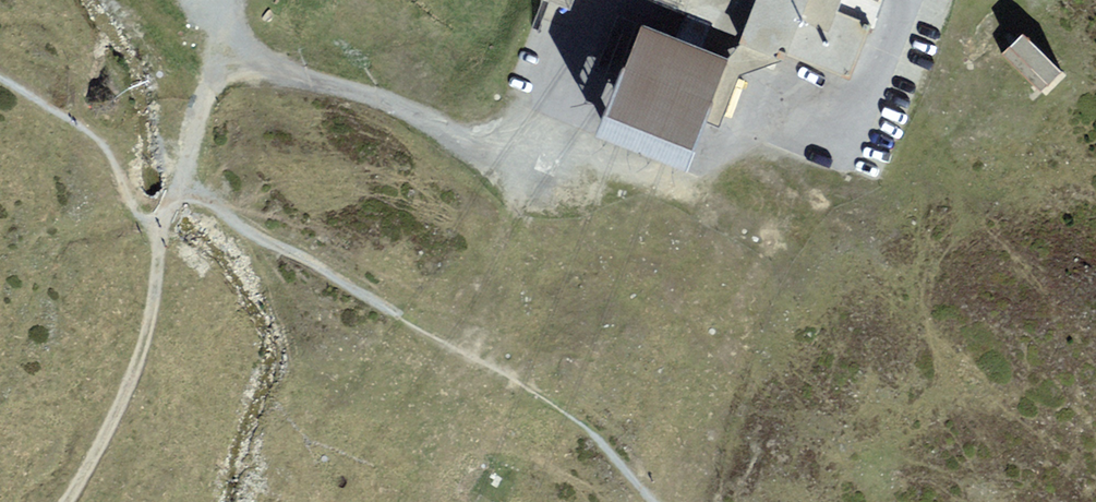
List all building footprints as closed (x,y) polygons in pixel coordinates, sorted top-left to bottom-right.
[(568,12),(572,0),(538,0),(568,12)] [(681,15),(676,28),(730,50),(702,119),(719,125),(740,72),(785,55),(850,81),(873,25),(839,11),(844,0),(644,0),(681,15)] [(676,28),(641,14),(597,123),(686,158),(702,119),(730,50),(676,28)] [(1024,32),(1004,53),(1041,90),(1061,69),(1024,32)]
